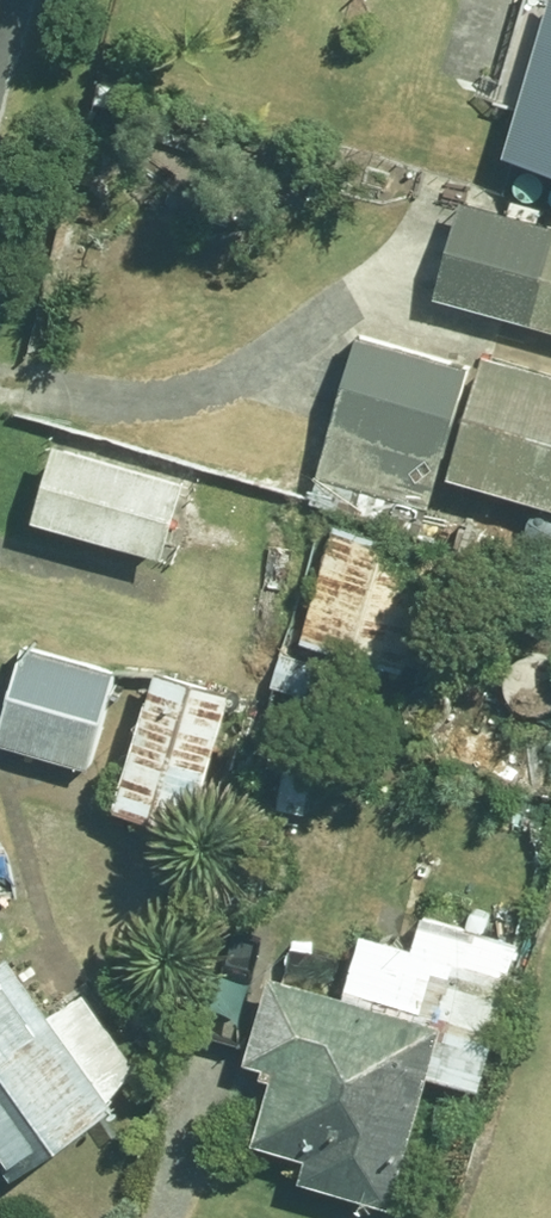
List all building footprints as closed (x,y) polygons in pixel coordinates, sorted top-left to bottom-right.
[(511,54),(536,61),(507,161),(550,174),(550,0),(526,0),(511,54)] [(460,202),(434,296),(550,328),(550,228),(460,202)] [(448,480),(478,373),(355,338),(320,465),(427,495),(433,475),(448,480)] [(482,359),(478,373),(448,480),(550,508),(550,378),(482,359)] [(187,477),(51,441),(29,520),(165,557),(187,477)] [(442,555),(333,525),(301,644),(409,674),(442,555)] [(22,645),(0,720),(0,743),(88,769),(116,673),(22,645)] [(233,687),(153,666),(116,809),(197,829),(233,687)] [(517,944),(420,917),(411,948),(359,934),(341,1000),(259,978),(240,1050),(279,1061),(257,1145),(308,1158),(301,1184),(393,1209),(428,1076),(478,1089),(517,944)] [(3,953),(0,955),(0,1151),(17,1174),(150,1077),(85,989),(49,1016),(3,953)]
